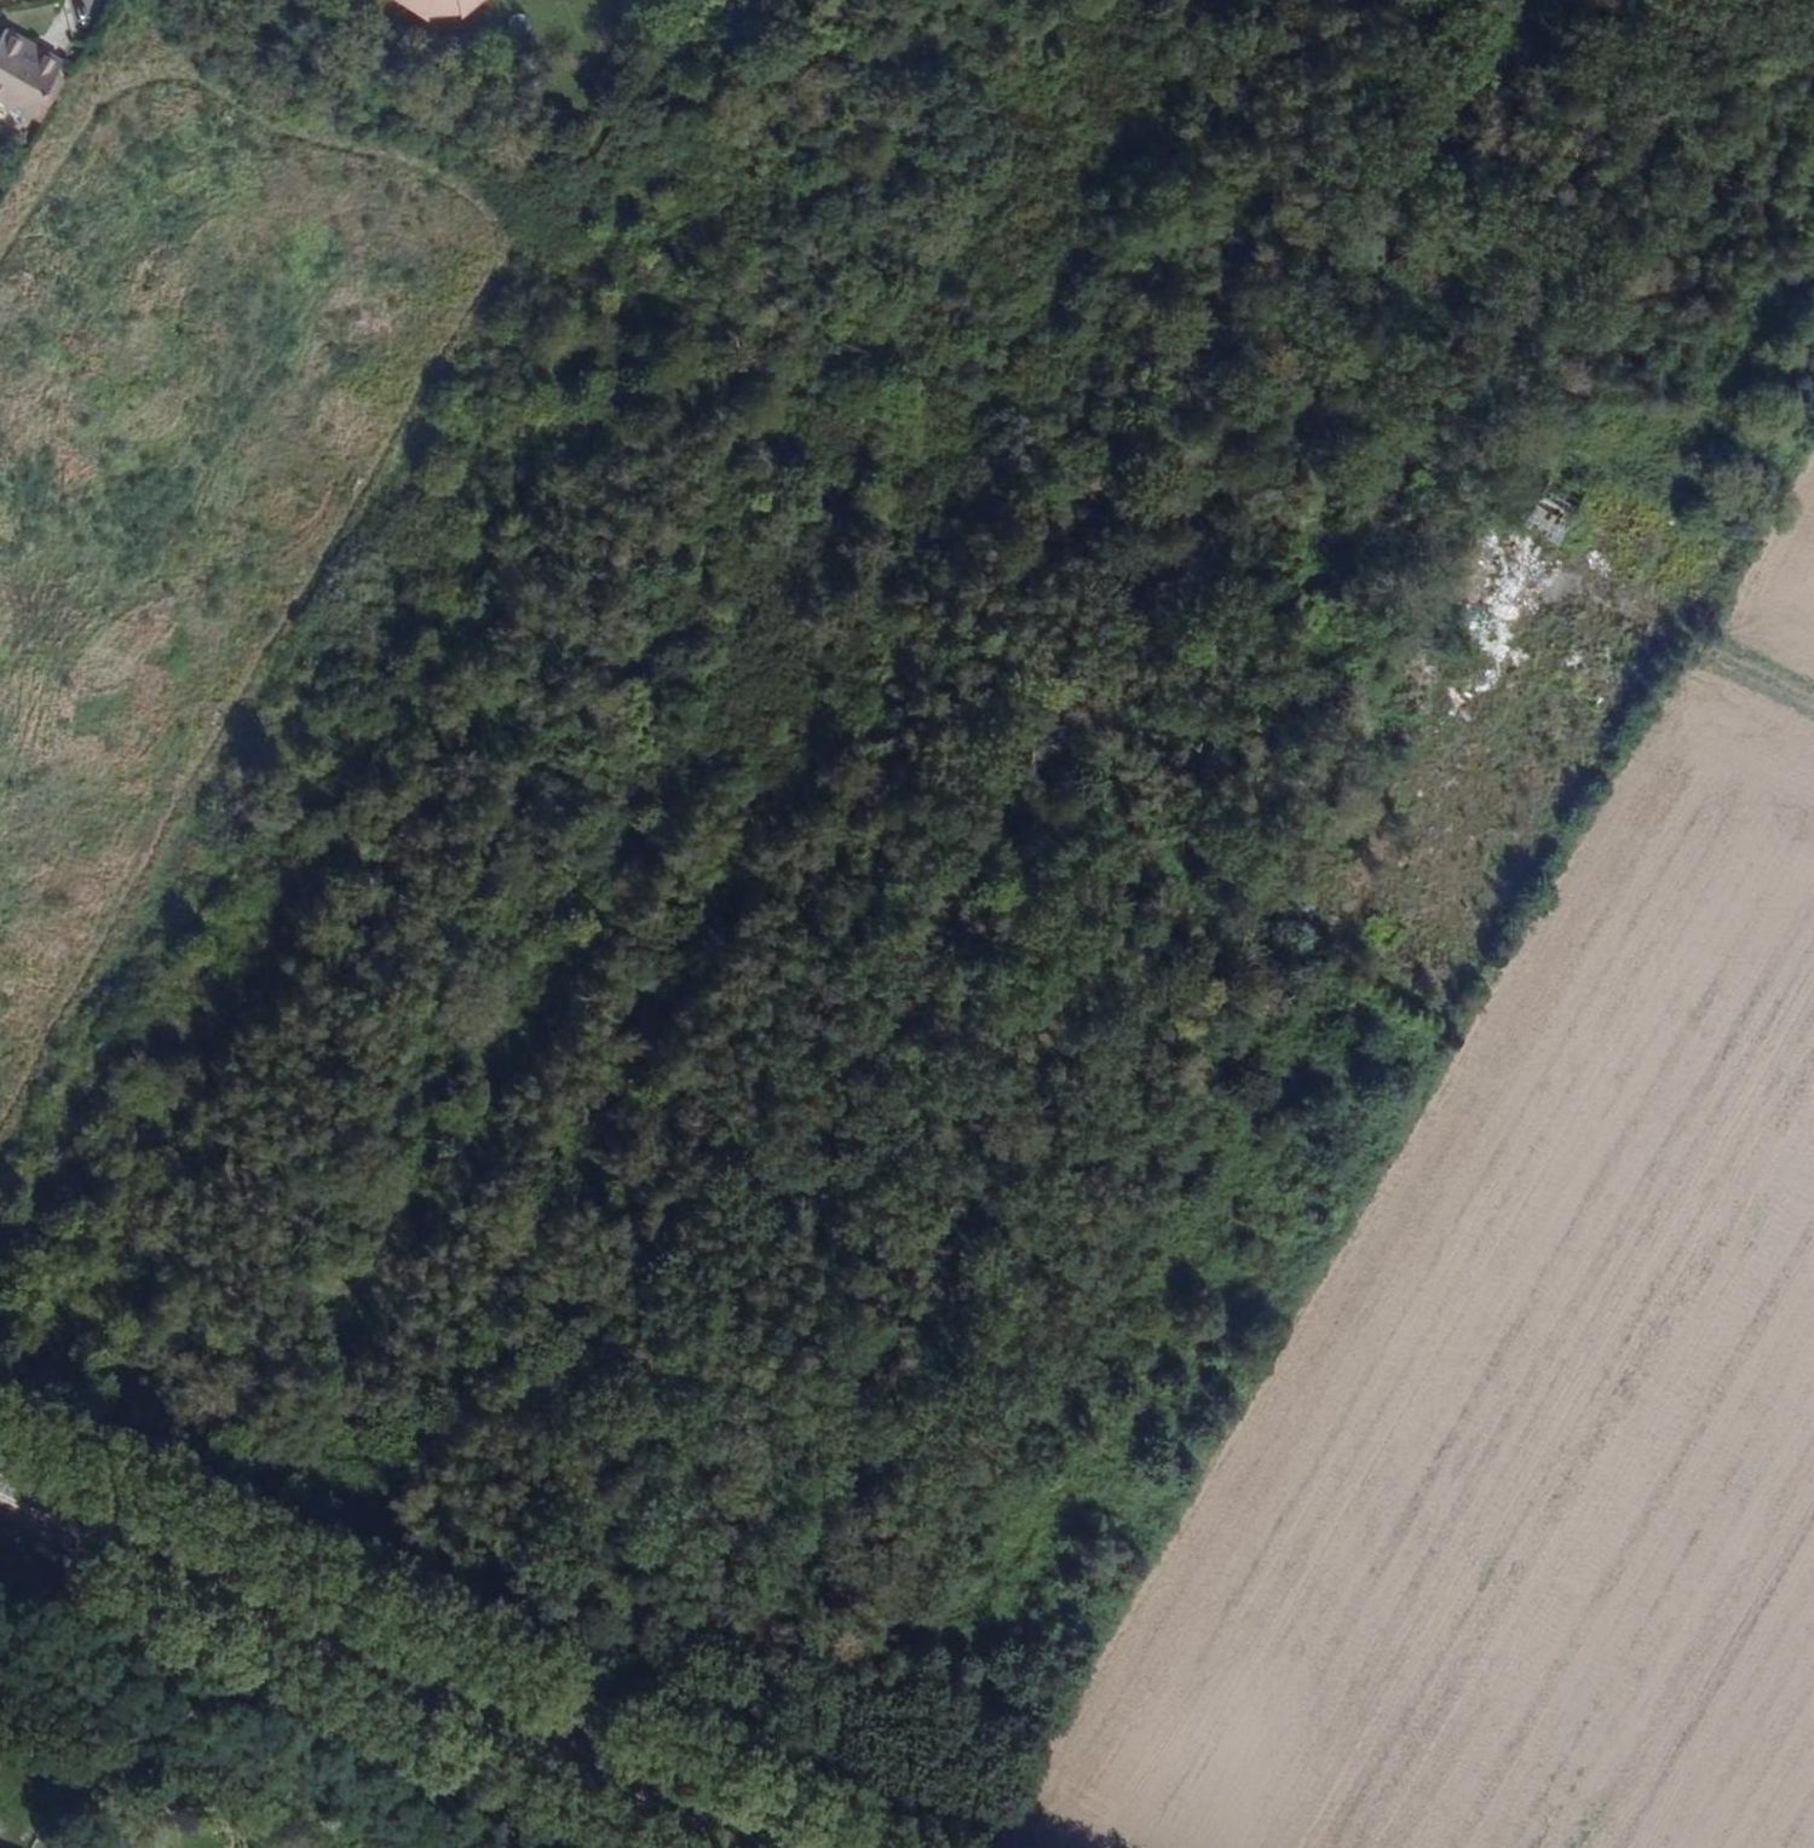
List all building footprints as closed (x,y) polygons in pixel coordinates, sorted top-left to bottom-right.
[(429,20),(430,16),(451,15),(460,14),(461,18),(482,0),(397,0),(429,20)] [(10,34),(0,53),(0,108),(34,128),(69,68),(10,34)] [(1534,531),(1564,479),(1557,475),(1528,527),(1534,531)] [(1586,491),(1564,479),(1534,531),(1556,543),(1586,491)]
